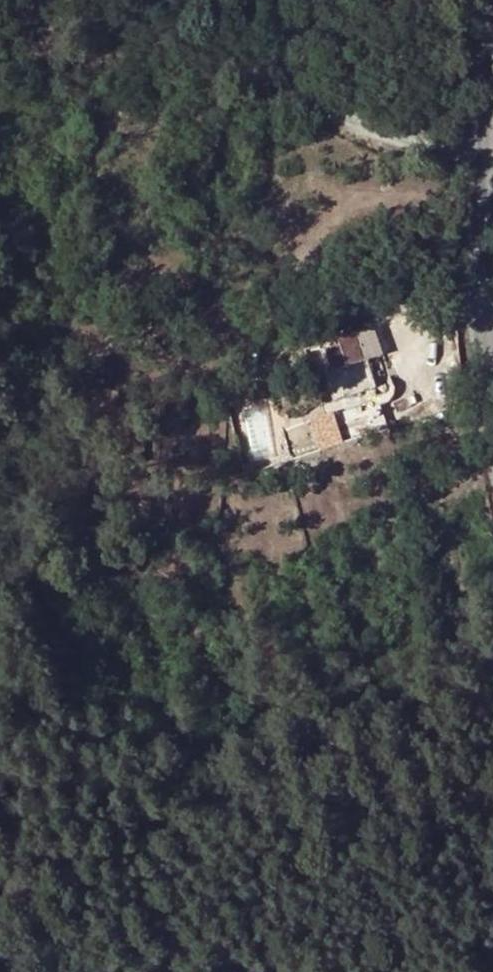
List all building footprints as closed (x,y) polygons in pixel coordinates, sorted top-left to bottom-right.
[(382,358),(374,331),(310,351),(318,377),(328,374),(338,402),(376,390),(367,363),(382,358)] [(88,360),(91,365),(98,361),(96,356),(88,360)] [(79,371),(91,365),(88,360),(87,358),(76,365),(79,371)] [(251,394),(267,389),(264,383),(248,387),(251,394)] [(364,413),(363,409),(327,421),(334,442),(386,426),(381,409),(364,413)] [(269,415),(248,417),(251,457),(272,455),(269,415)] [(258,472),(255,465),(252,464),(243,465),(246,476),(258,472)]
